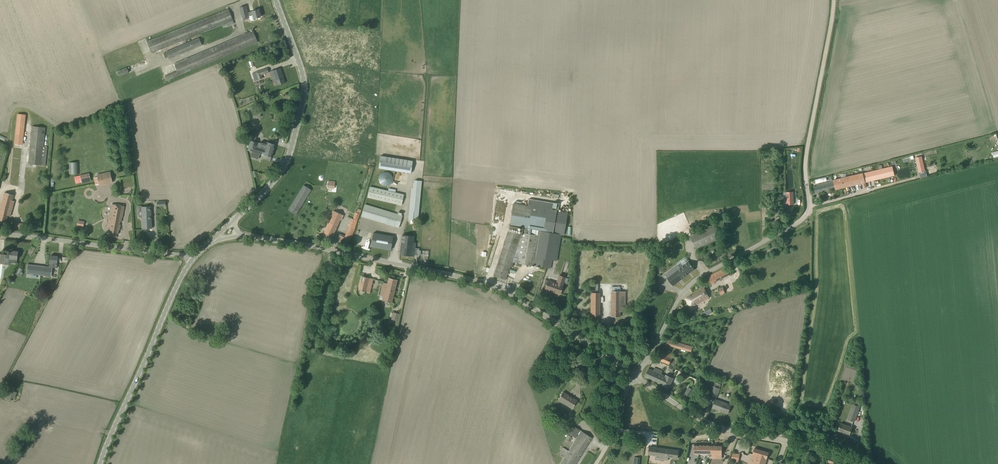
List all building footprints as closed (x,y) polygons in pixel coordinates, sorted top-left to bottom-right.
[(254,20),(253,19),(260,17),(260,16),(261,15),(260,13),(259,13),(258,9),(251,11),(252,11),(247,12),(245,6),(239,7),(242,17),(248,16),(248,17),(249,16),(250,20),(252,21),(254,20)] [(234,23),(233,20),(228,9),(147,42),(151,53),(222,25),(223,27),(234,23)] [(177,71),(165,76),(164,76),(166,80),(257,42),(253,31),(174,64),(177,71)] [(199,37),(177,47),(166,52),(169,59),(202,45),(199,37)] [(118,71),(120,76),(129,72),(127,67),(118,71)] [(267,68),(255,72),(252,73),(255,81),(262,78),(261,75),(268,72),(267,68)] [(272,71),(275,78),(277,85),(284,82),(283,78),(282,78),(282,76),(280,68),(272,71)] [(24,144),(26,114),(17,113),(15,144),(24,144)] [(28,164),(41,165),(45,166),(47,147),(43,146),(45,127),(32,126),(28,164)] [(248,134),(250,134),(248,140),(250,141),(249,145),(257,147),(258,143),(255,142),(256,139),(257,132),(251,131),(249,130),(248,134)] [(262,141),(261,143),(260,148),(265,150),(265,148),(273,150),(275,144),(262,141)] [(271,157),(273,150),(265,148),(265,150),(260,148),(257,147),(249,145),(247,150),(252,151),(250,157),(258,159),(260,153),(264,155),(271,157)] [(413,161),(380,156),(378,168),(411,173),(413,161)] [(922,156),(915,158),(918,172),(925,171),(922,156)] [(893,165),(863,173),(866,182),(895,175),(893,165)] [(97,174),(97,177),(99,184),(99,185),(112,182),(110,171),(97,174)] [(378,181),(389,187),(394,176),(383,171),(378,181)] [(89,173),(80,175),(82,183),(91,181),(89,173)] [(834,183),(835,188),(835,190),(862,184),(863,188),(867,187),(866,182),(863,174),(863,173),(833,180),(834,183)] [(411,189),(408,219),(418,220),(422,181),(415,180),(414,189),(411,189)] [(817,184),(818,187),(814,188),(815,193),(835,188),(834,183),(833,180),(832,180),(829,181),(817,184)] [(311,190),(304,185),(288,210),(295,215),(311,190)] [(370,186),(368,193),(367,197),(401,205),(404,194),(370,186)] [(0,210),(0,223),(5,224),(7,217),(10,218),(11,213),(13,206),(14,201),(12,200),(14,195),(4,192),(3,198),(0,210)] [(552,260),(556,261),(561,235),(563,235),(567,212),(558,211),(559,203),(530,199),(529,199),(528,206),(513,203),(508,230),(494,276),(505,280),(510,267),(512,267),(514,262),(550,268),(552,260)] [(113,204),(112,204),(111,204),(110,212),(112,212),(110,221),(108,232),(118,234),(119,230),(120,230),(120,225),(119,224),(120,221),(121,222),(122,217),(124,206),(113,204)] [(399,227),(402,216),(365,205),(361,216),(399,227)] [(141,207),(142,228),(151,228),(150,206),(141,207)] [(323,236),(331,239),(340,219),(341,220),(343,215),(333,210),(323,236)] [(715,226),(690,237),(691,238),(688,238),(690,242),(692,241),(695,248),(720,237),(715,226)] [(373,233),(371,247),(391,250),(393,236),(373,233)] [(347,245),(350,238),(345,236),(340,234),(336,240),(347,245)] [(402,235),(401,246),(415,248),(415,243),(413,243),(414,236),(402,235)] [(358,244),(357,247),(368,250),(371,243),(364,241),(365,238),(358,236),(356,243),(358,244)] [(400,254),(414,256),(415,248),(401,246),(400,254)] [(4,264),(9,265),(9,262),(17,263),(18,251),(10,251),(10,255),(5,254),(6,254),(0,254),(0,264),(4,264)] [(58,256),(50,255),(49,262),(49,266),(28,264),(26,273),(51,276),(52,267),(52,263),(57,263),(60,263),(61,262),(61,260),(60,259),(58,259),(58,256)] [(678,265),(669,271),(665,274),(667,277),(667,278),(673,286),(695,269),(689,261),(680,268),(678,265)] [(729,275),(725,268),(722,269),(708,276),(711,283),(729,275)] [(552,291),(552,292),(560,294),(563,285),(562,285),(565,277),(559,275),(558,280),(559,280),(558,284),(547,280),(544,289),(550,291),(552,291)] [(366,291),(369,278),(362,276),(358,290),(366,291)] [(383,283),(380,295),(384,296),(383,300),(391,303),(397,280),(389,278),(387,284),(383,283)] [(706,300),(710,298),(704,287),(699,290),(700,290),(686,299),(691,307),(705,300),(706,300)] [(611,316),(620,317),(620,311),(625,311),(625,291),(620,291),(611,291),(611,316)] [(591,316),(599,316),(600,292),(591,292),(591,316)] [(691,351),(693,347),(668,340),(666,344),(691,351)] [(675,367),(679,358),(674,356),(674,355),(663,350),(659,360),(675,367)] [(653,371),(648,369),(645,377),(661,384),(661,385),(668,388),(673,378),(666,374),(665,376),(661,374),(663,371),(655,368),(653,371)] [(717,396),(721,385),(715,383),(711,394),(717,396)] [(10,386),(6,399),(10,400),(11,397),(15,398),(17,392),(14,391),(15,388),(10,386)] [(690,396),(694,389),(688,387),(684,394),(690,396)] [(572,408),(577,400),(563,392),(558,400),(572,408)] [(712,408),(728,413),(731,405),(715,399),(712,408)] [(854,400),(853,404),(847,419),(854,421),(861,403),(856,401),(854,400)] [(849,435),(852,427),(841,423),(838,431),(843,433),(844,432),(849,434),(849,435)] [(573,426),(568,433),(577,438),(569,451),(563,447),(558,454),(564,457),(560,463),(575,463),(592,437),(573,426)] [(705,454),(712,454),(712,445),(694,444),(694,454),(705,454)] [(712,445),(712,454),(711,458),(718,458),(718,454),(722,454),(722,445),(712,445)] [(679,450),(649,446),(648,454),(660,456),(660,459),(668,460),(668,457),(678,458),(679,450)] [(769,452),(754,448),(751,457),(752,457),(750,463),(765,463),(769,452)]
